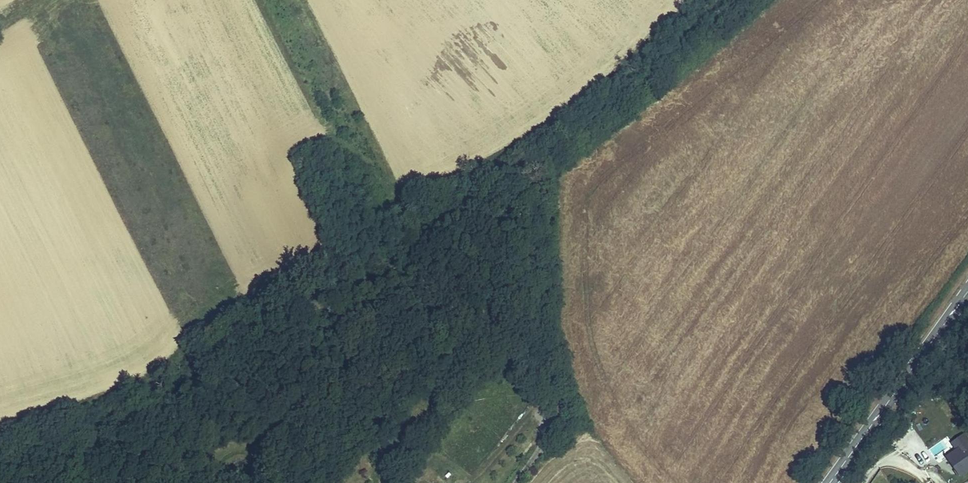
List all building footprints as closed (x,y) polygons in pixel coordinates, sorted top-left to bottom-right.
[(964,436),(952,444),(957,451),(946,458),(959,475),(962,476),(967,472),(967,442),(964,436)]
